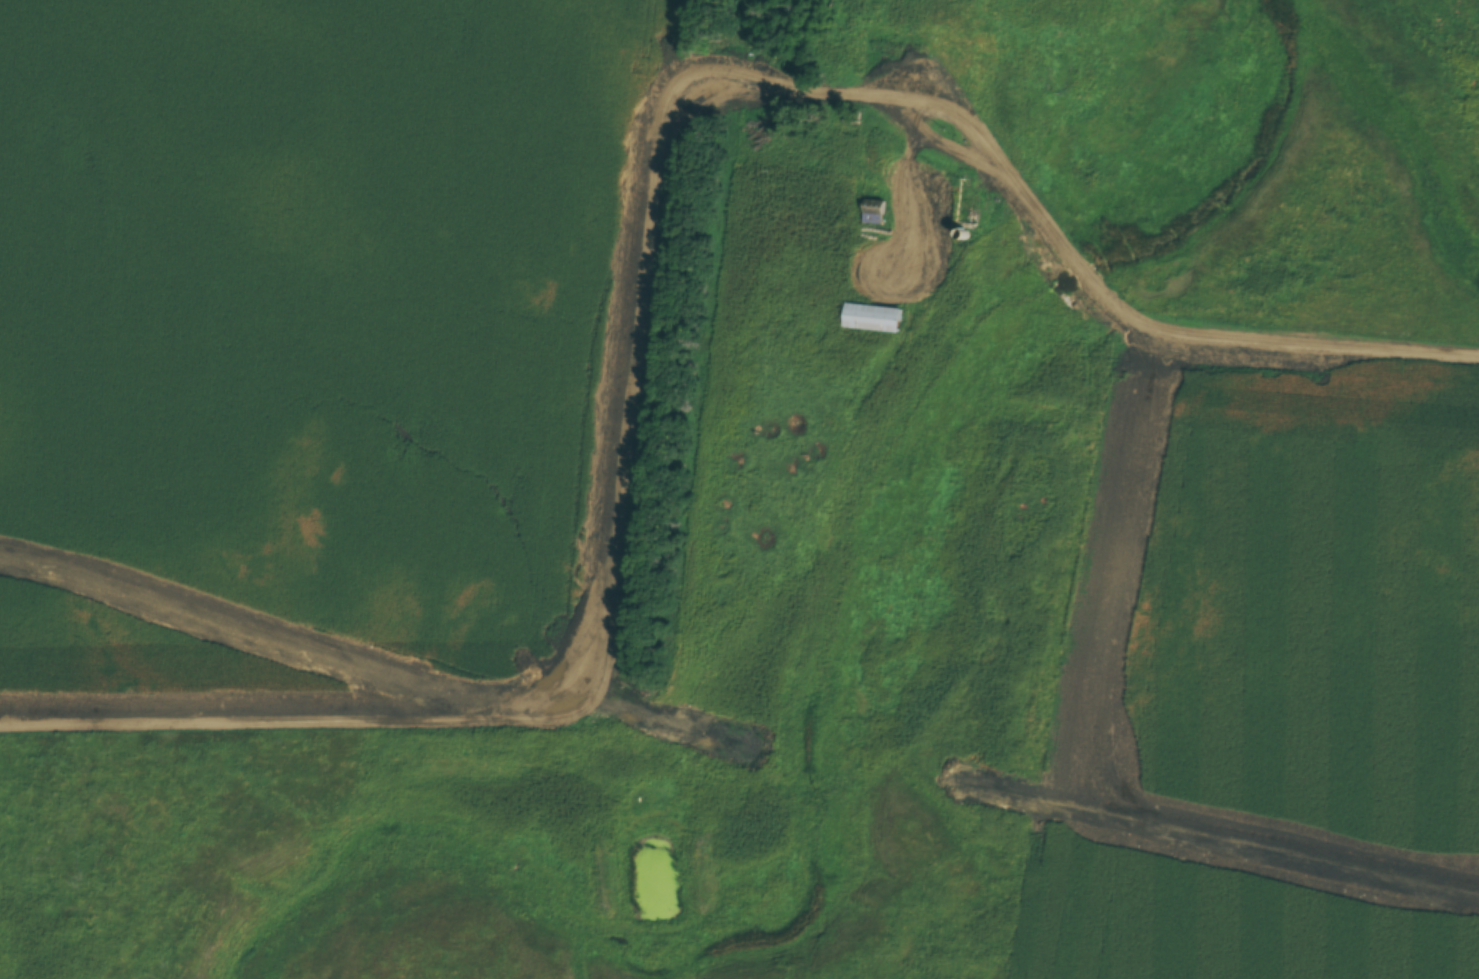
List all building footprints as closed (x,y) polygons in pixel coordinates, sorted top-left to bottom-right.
[(882,226),(884,210),(865,207),(863,223),(882,226)] [(901,334),(903,309),(843,305),(841,330),(901,334)]
